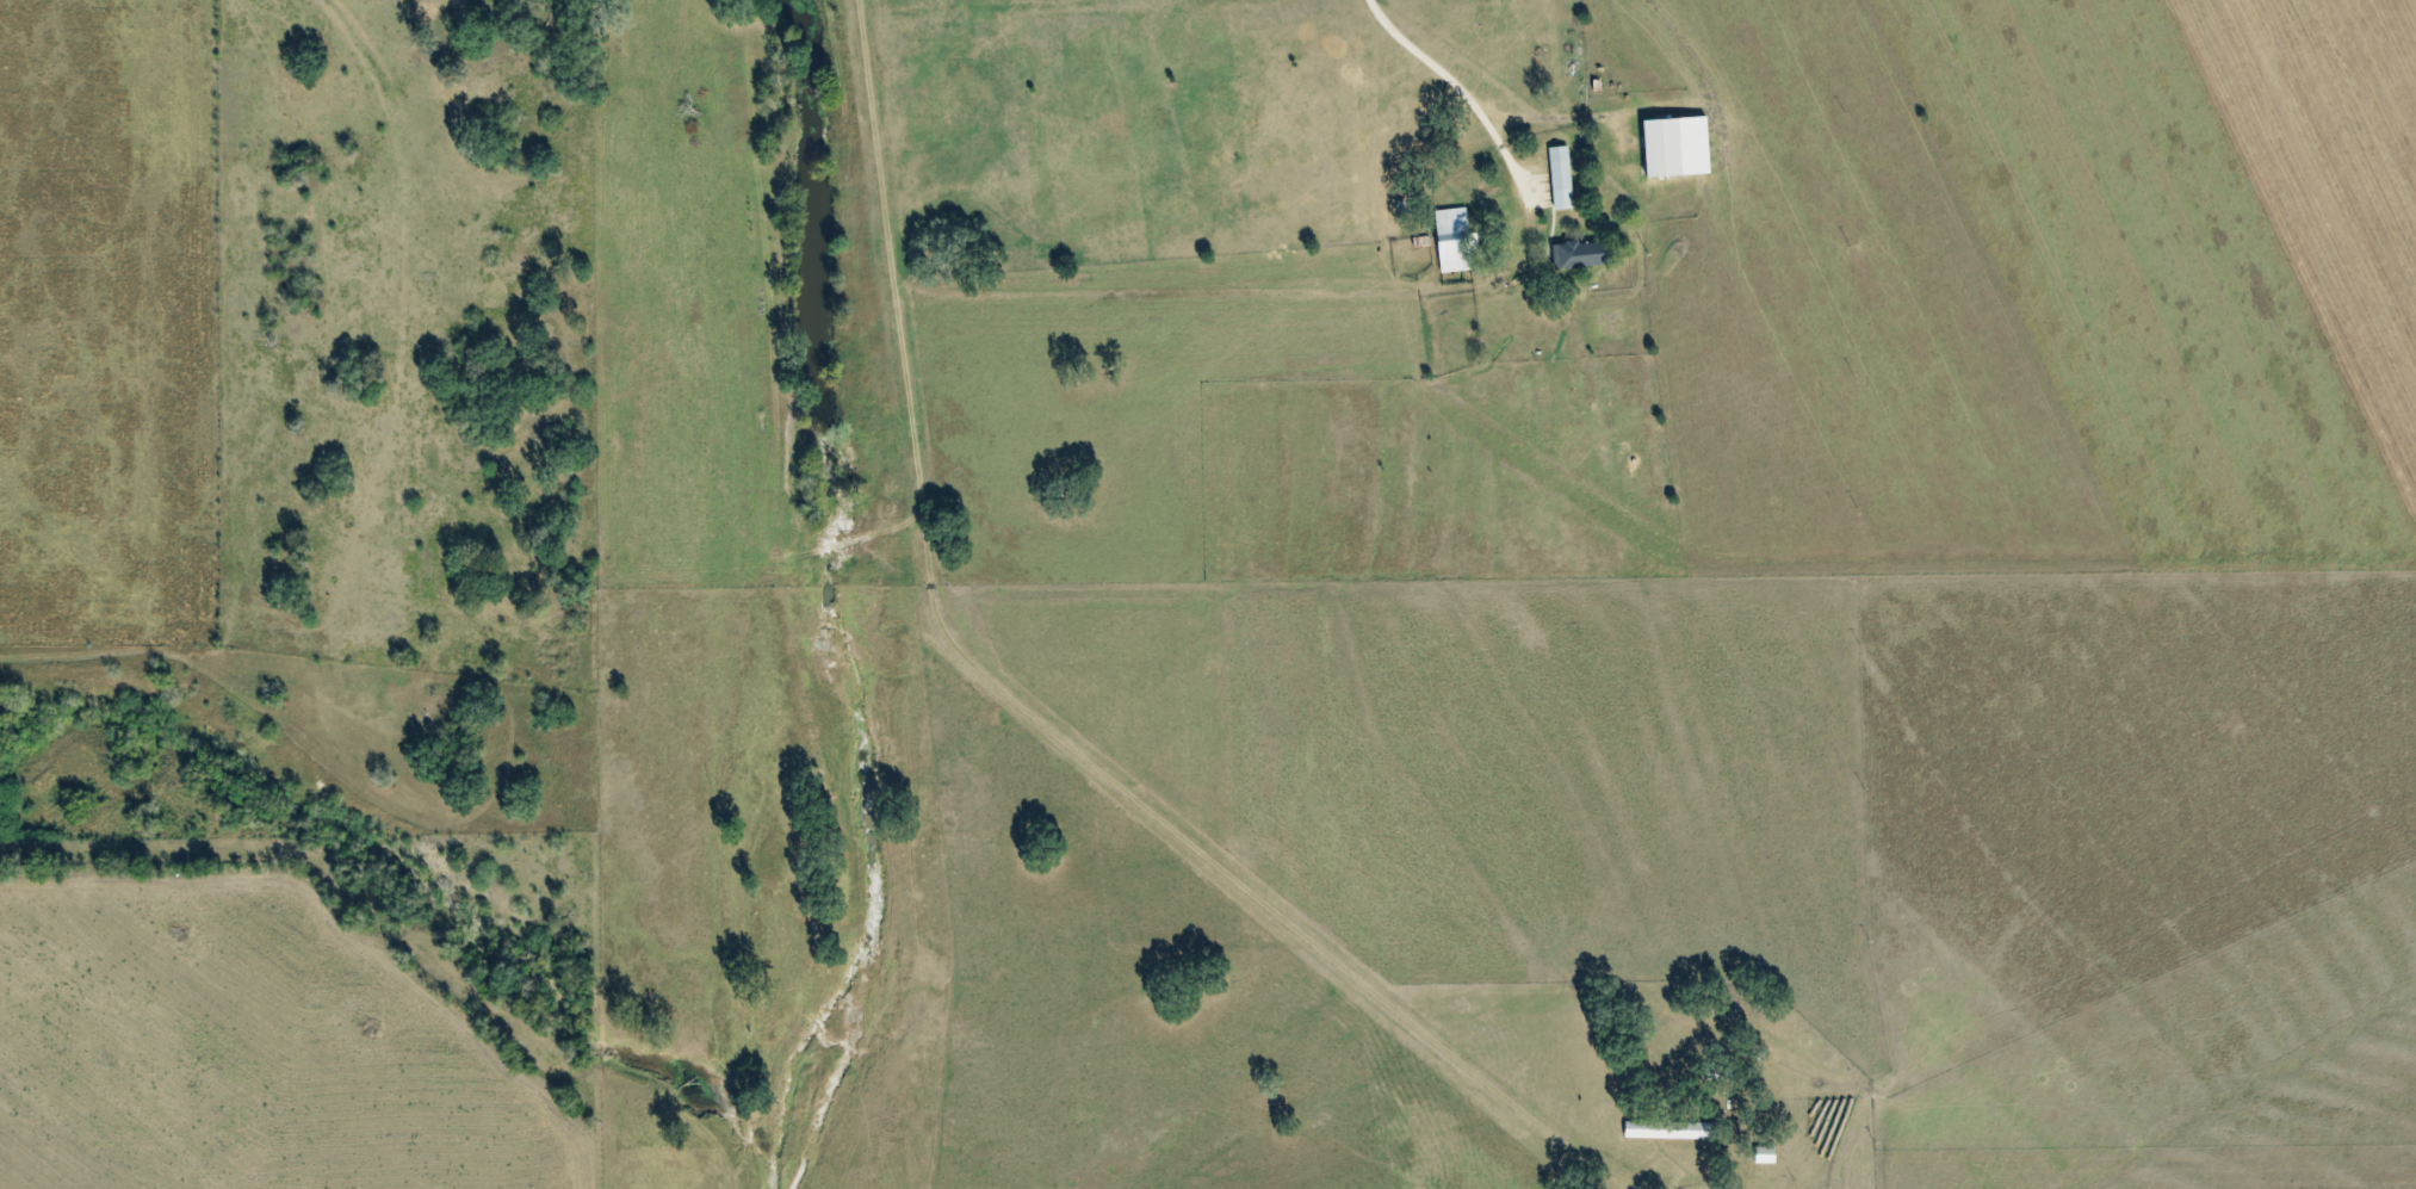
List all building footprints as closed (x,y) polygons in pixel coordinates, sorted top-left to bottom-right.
[(1646,120),(1648,177),(1711,175),(1708,117),(1646,120)] [(1569,147),(1550,148),(1553,208),(1573,207),(1569,147)] [(1441,273),(1470,270),(1464,208),(1435,211),(1441,273)] [(1553,244),(1554,268),(1607,266),(1606,242),(1553,244)]
